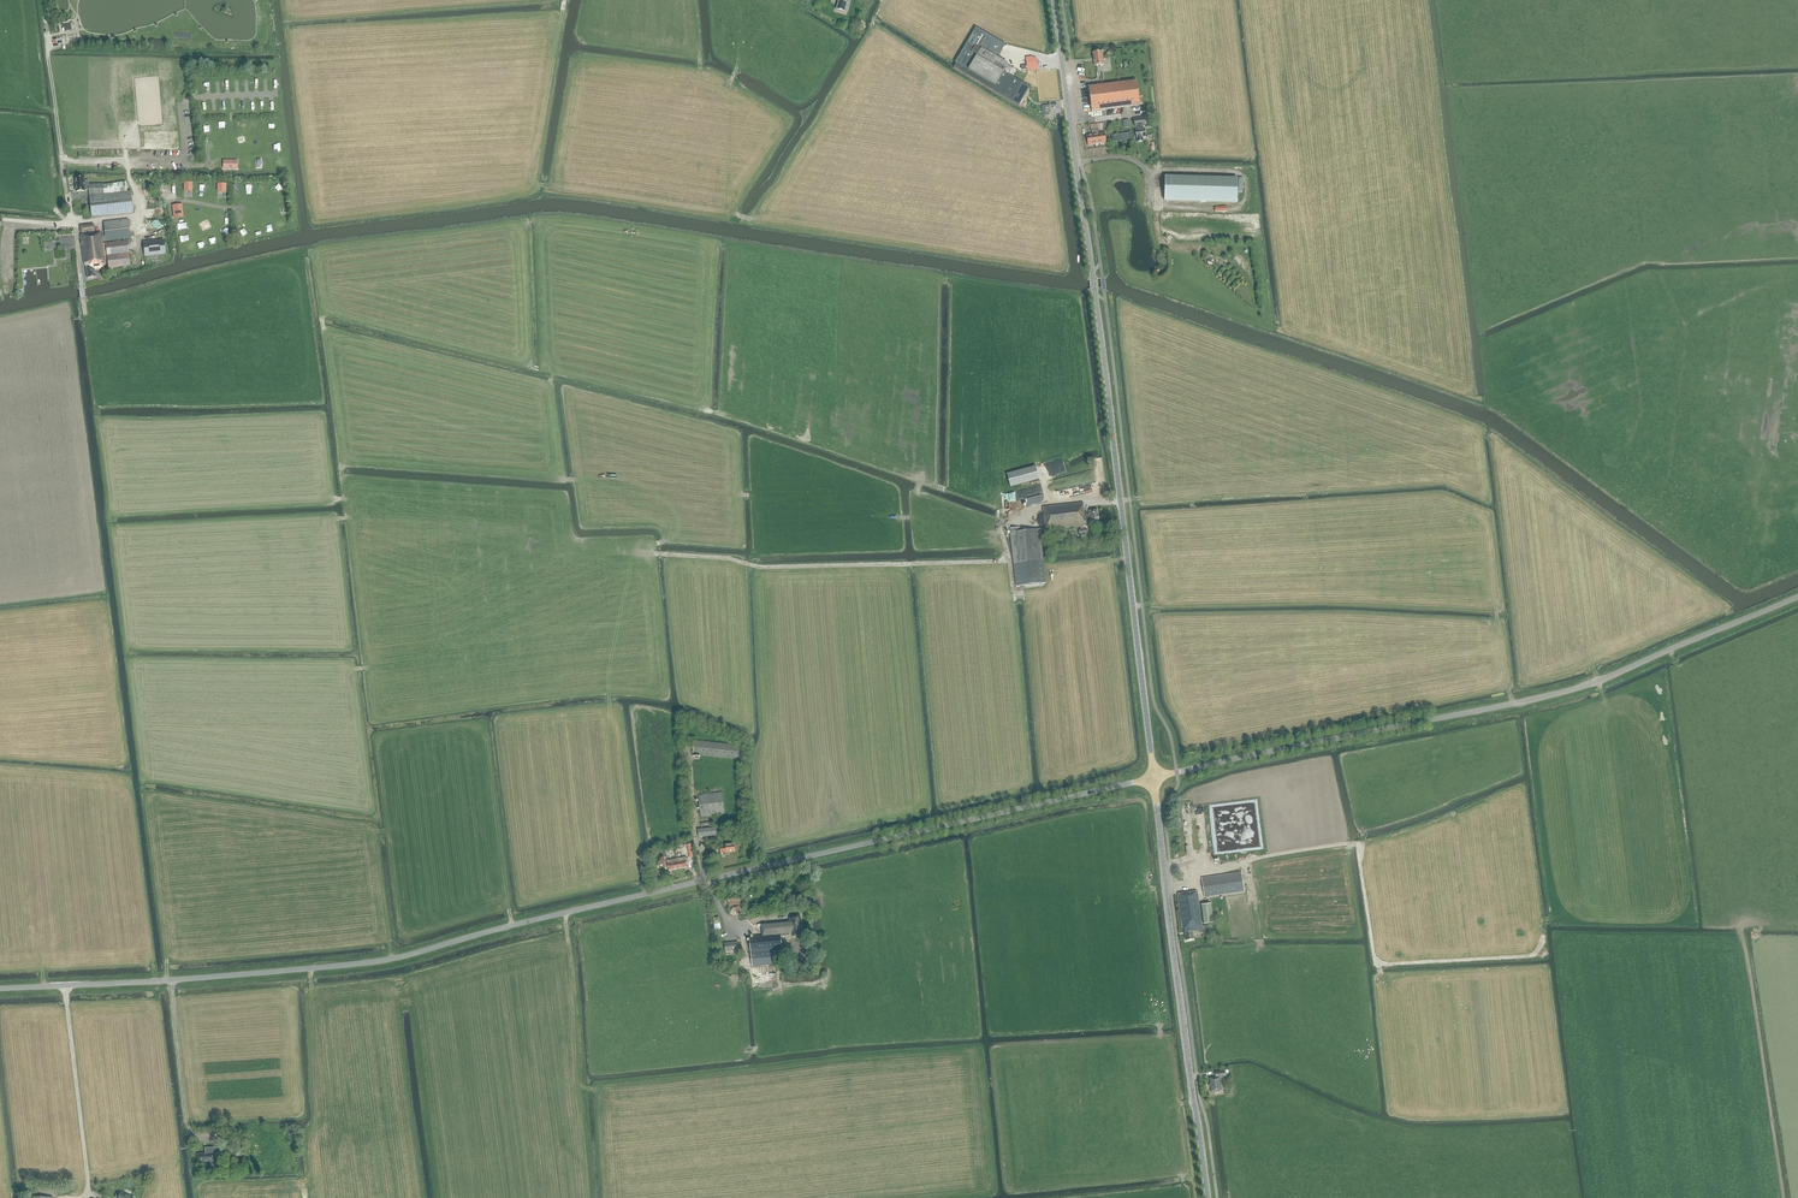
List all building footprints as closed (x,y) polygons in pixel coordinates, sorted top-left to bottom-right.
[(837,9),(845,11),(848,0),(839,0),(837,9)] [(70,23),(63,24),(63,25),(61,25),(62,29),(63,28),(63,31),(64,31),(71,30),(70,23)] [(955,63),(956,63),(954,68),(992,91),(1019,106),(1029,87),(1004,72),(1008,64),(997,58),(1005,45),(976,28),(955,63)] [(1094,66),(1104,65),(1102,51),(1092,53),(1094,66)] [(1091,111),(1140,105),(1137,81),(1088,87),(1091,111)] [(1145,129),(1143,129),(1142,126),(1144,126),(1143,117),(1134,119),(1135,127),(1137,127),(1138,130),(1135,130),(1136,138),(1137,138),(1137,142),(1143,141),(1142,137),(1146,137),(1145,129)] [(1105,133),(1099,134),(1098,123),(1090,124),(1092,135),(1086,136),(1088,145),(1106,142),(1105,133)] [(1112,142),(1131,139),(1131,133),(1111,135),(1112,142)] [(237,160),(223,160),(223,169),(237,169),(237,160)] [(1236,203),(1237,179),(1165,176),(1165,201),(1236,203)] [(74,178),(75,192),(85,191),(85,190),(89,190),(89,195),(91,218),(133,213),(131,191),(127,191),(126,182),(117,183),(116,183),(103,185),(103,184),(88,184),(88,180),(85,180),(85,177),(74,178)] [(192,182),(183,182),(183,191),(192,191),(192,182)] [(226,183),(217,183),(217,192),(226,192),(226,183)] [(104,222),(106,233),(101,234),(101,233),(94,233),(94,232),(94,231),(94,225),(80,226),(81,233),(82,233),(82,235),(80,235),(83,263),(84,263),(84,266),(86,266),(87,278),(95,277),(94,270),(105,269),(104,261),(107,261),(108,268),(130,266),(127,240),(103,243),(103,242),(130,238),(128,219),(104,222)] [(243,228),(239,232),(243,236),(248,233),(243,228)] [(163,241),(144,244),(145,254),(150,253),(159,252),(164,252),(163,241)] [(1035,466),(1007,474),(1010,487),(1039,479),(1035,466)] [(1100,485),(1098,485),(1098,492),(1107,491),(1106,481),(1100,482),(1100,485)] [(1043,495),(1025,499),(1027,507),(1044,502),(1043,495)] [(1090,526),(1099,525),(1097,511),(1088,512),(1089,513),(1085,514),(1083,503),(1043,508),(1046,531),(1084,527),(1084,525),(1090,524),(1090,526)] [(1045,583),(1043,561),(1039,530),(1020,532),(1020,527),(1010,528),(1016,586),(1045,583)] [(742,760),(744,745),(694,740),(692,754),(742,760)] [(701,817),(725,814),(722,792),(698,795),(701,817)] [(701,829),(698,829),(698,837),(721,835),(720,827),(712,828),(701,829)] [(721,853),(736,852),(735,844),(726,845),(726,847),(720,847),(721,853)] [(688,867),(686,857),(676,859),(678,869),(688,867)] [(678,869),(676,859),(667,860),(668,870),(678,869)] [(1204,896),(1244,890),(1241,871),(1202,877),(1204,896)] [(1193,930),(1205,928),(1205,925),(1202,925),(1197,891),(1177,894),(1182,927),(1184,927),(1186,940),(1194,939),(1193,930)] [(1213,923),(1210,903),(1201,904),(1204,924),(1213,923)] [(803,935),(801,917),(800,917),(800,914),(793,915),(794,918),(790,918),(789,919),(789,920),(762,923),(763,936),(750,938),(751,952),(774,950),(782,949),(781,935),(792,934),(792,936),(797,936),(798,938),(801,938),(801,935),(803,935)] [(739,951),(738,941),(724,943),(726,954),(734,952),(739,951)] [(752,966),(776,964),(774,950),(766,950),(751,952),(752,966)] [(1226,1076),(1229,1076),(1228,1070),(1215,1072),(1216,1078),(1210,1078),(1211,1092),(1222,1091),(1220,1077),(1226,1076)] [(206,1153),(197,1154),(197,1161),(214,1161),(213,1155),(216,1155),(216,1147),(206,1147),(206,1153)]
